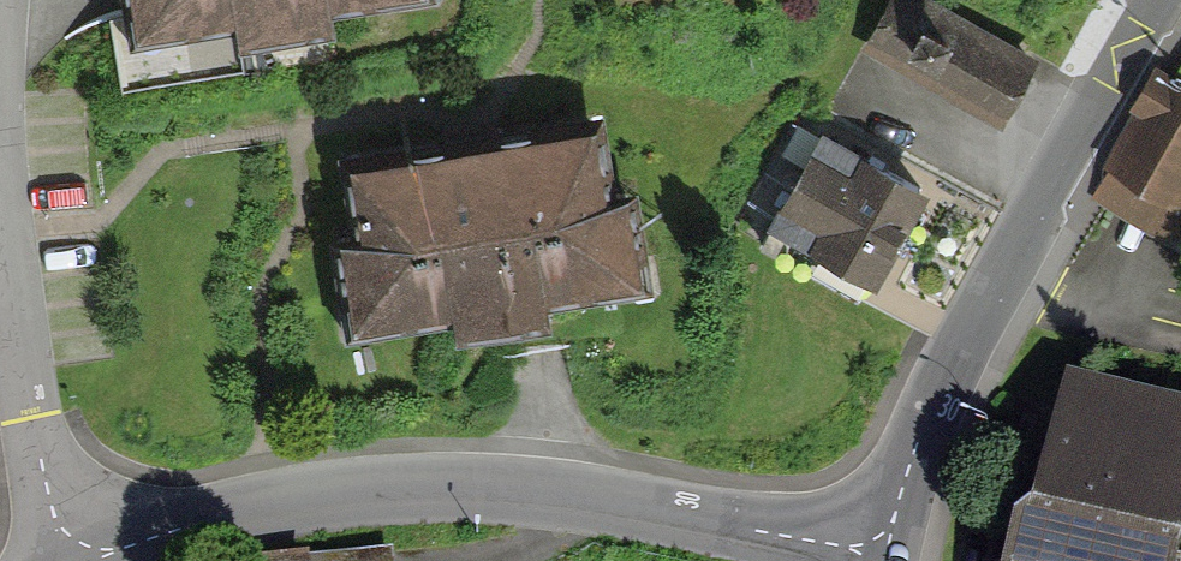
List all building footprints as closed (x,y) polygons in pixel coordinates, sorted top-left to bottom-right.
[(177,37),(276,21),(278,35),(386,17),(383,4),(407,0),(171,0),(177,37)] [(890,37),(1029,115),(1061,58),(957,0),(911,0),(890,37)] [(1111,195),(1180,230),(1180,69),(1176,67),(1111,195)] [(604,119),(362,158),(373,223),(353,227),(367,311),(465,295),(467,309),(575,291),(573,278),(652,265),(639,186),(616,190),(604,119)] [(844,127),(800,219),(928,280),(972,188),(844,127)] [(1038,560),(1180,560),(1180,411),(1091,384),(1038,560)]
